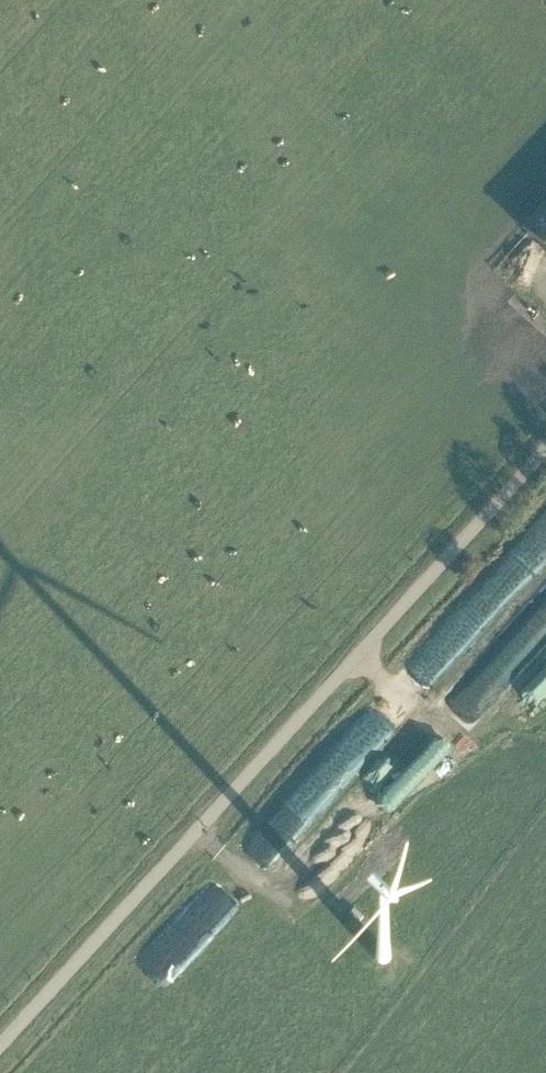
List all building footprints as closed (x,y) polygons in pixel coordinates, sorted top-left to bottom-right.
[(478,773),(545,695),(545,664),(462,759),(478,773)] [(451,729),(482,704),(468,687),(437,711),(451,729)]
